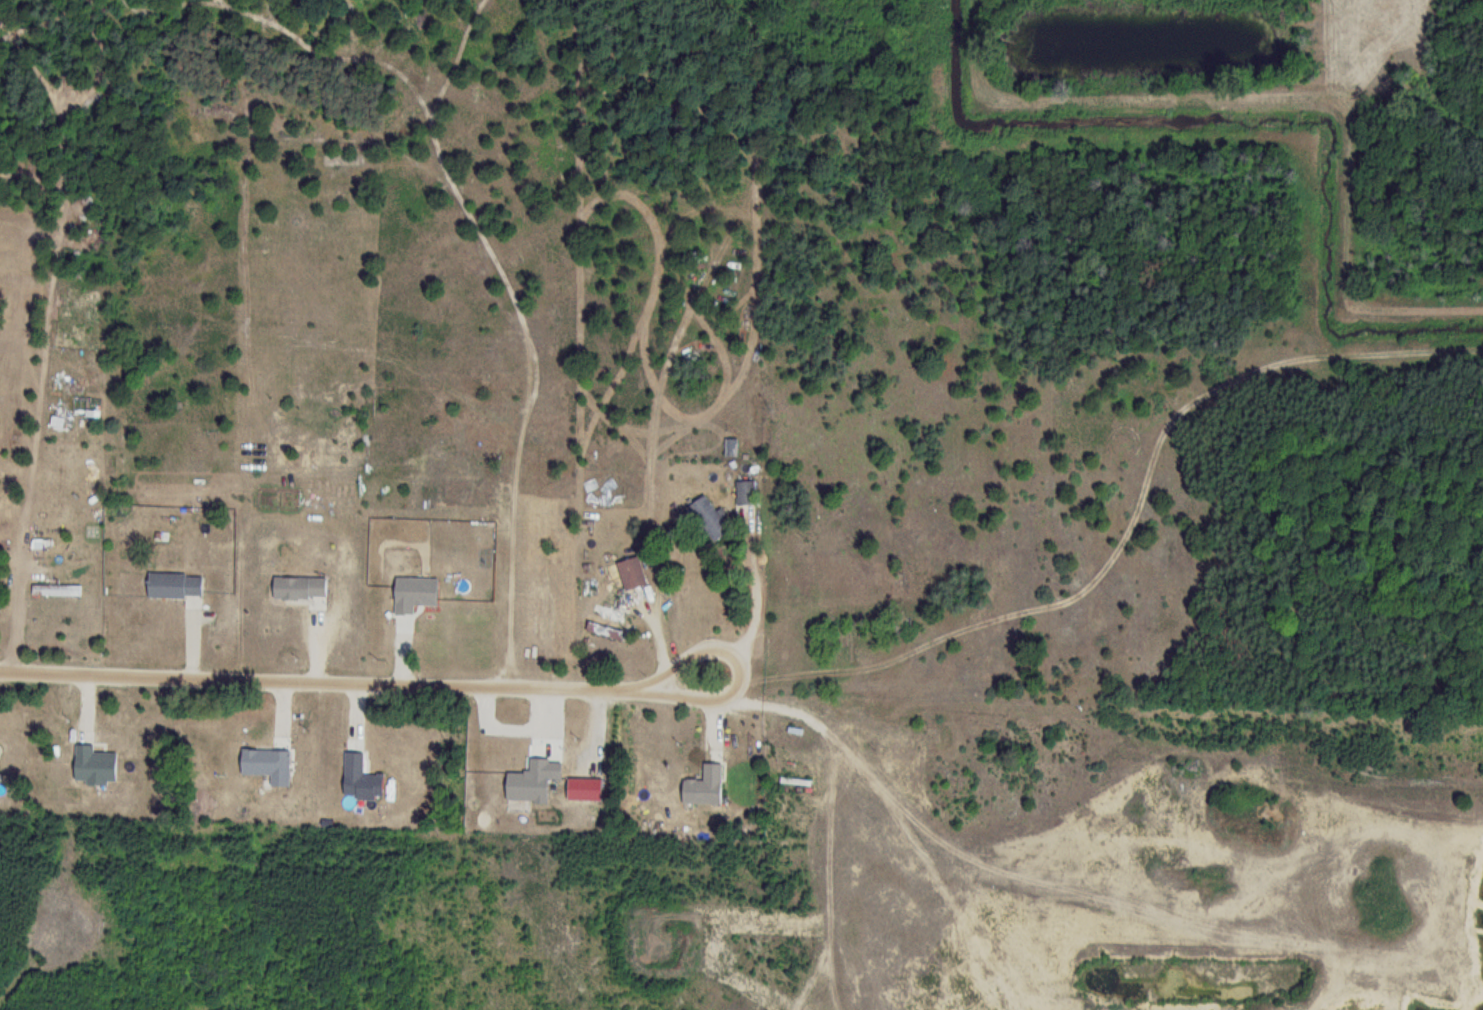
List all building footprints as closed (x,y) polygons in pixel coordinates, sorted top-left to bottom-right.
[(726,455),(736,455),(736,439),(726,440),(726,455)] [(736,480),(736,504),(757,504),(757,480),(736,480)] [(688,505),(713,540),(730,528),(704,493),(688,505)] [(616,560),(623,589),(645,584),(638,555),(616,560)] [(201,574),(145,573),(144,596),(201,597),(201,574)] [(82,584),(36,584),(36,596),(82,596),(82,584)] [(586,621),(618,632),(626,612),(594,601),(586,621)]
